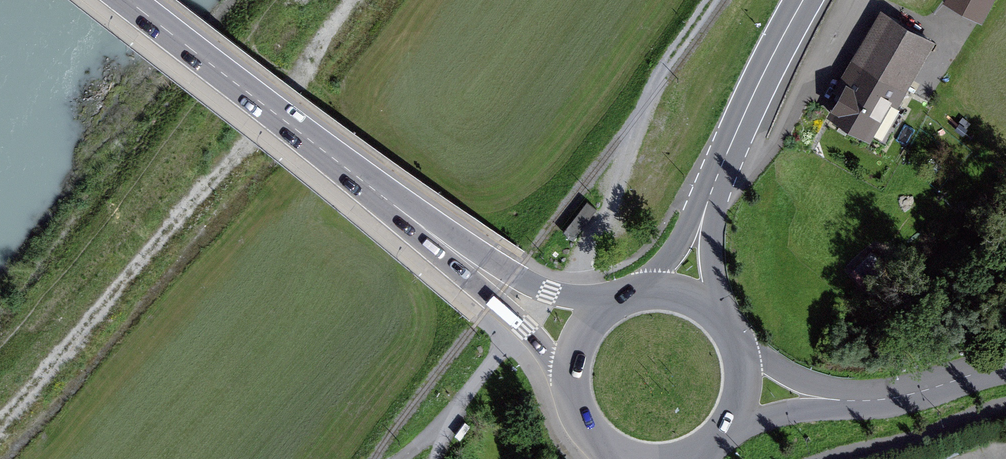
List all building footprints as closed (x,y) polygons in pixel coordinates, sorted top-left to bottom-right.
[(950,2),(989,24),(1003,0),(952,0),(950,2)] [(935,39),(885,11),(827,114),(877,141),(935,39)] [(594,199),(570,230),(579,237),(603,206),(594,199)]
